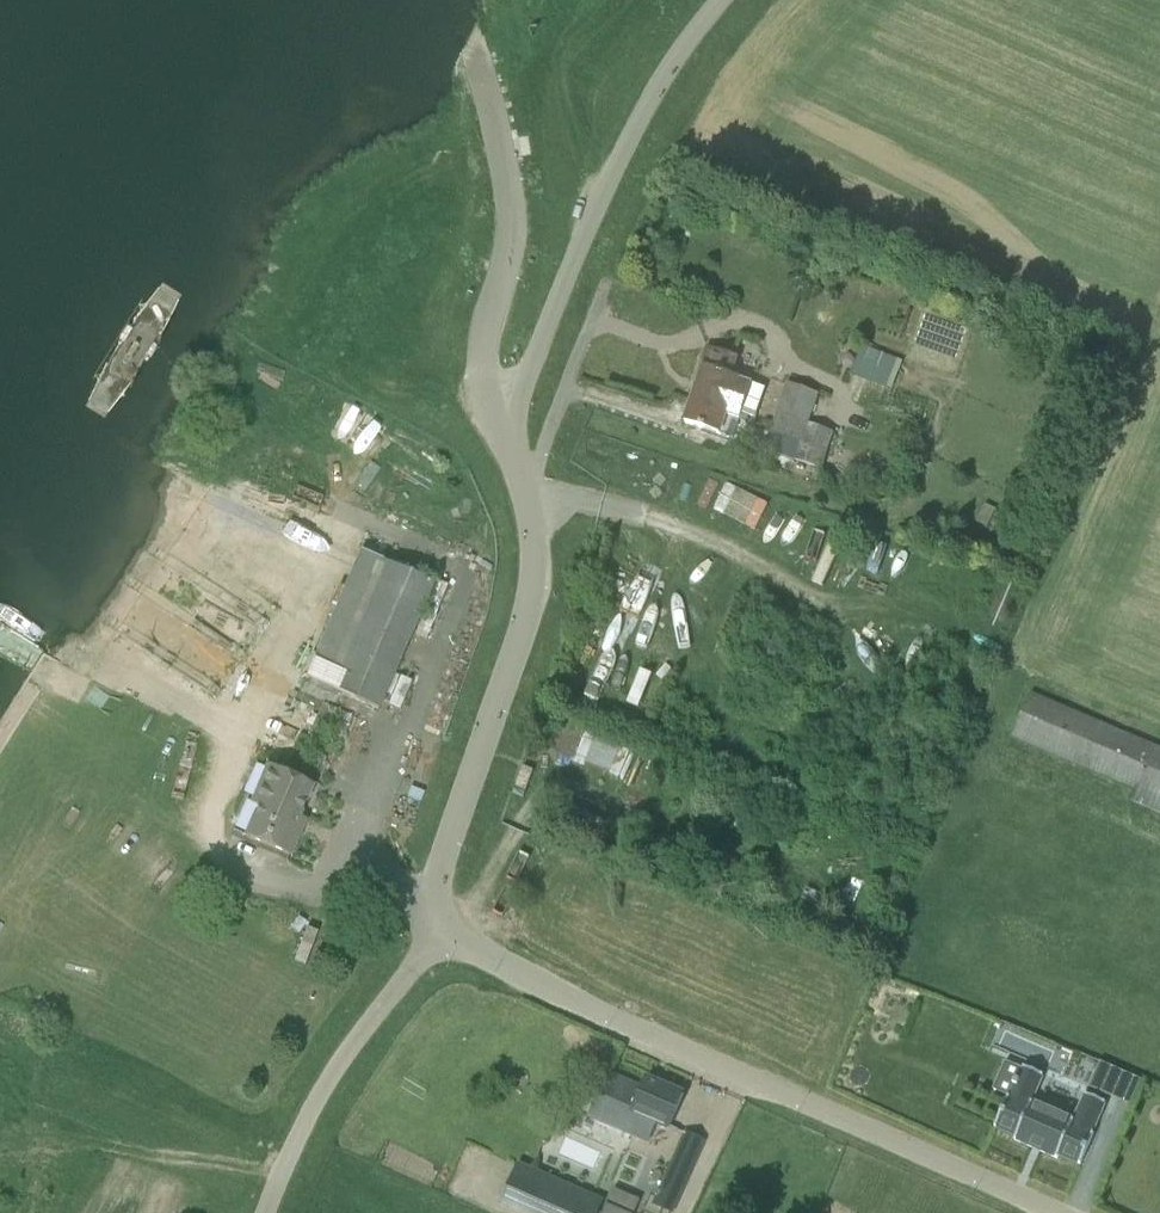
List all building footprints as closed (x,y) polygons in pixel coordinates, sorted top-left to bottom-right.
[(892,388),(903,360),(866,346),(855,375),(892,388)] [(737,358),(711,349),(703,371),(701,370),(697,381),(700,382),(692,405),(738,421),(741,413),(755,418),(765,387),(741,379),(731,376),(737,358)] [(801,442),(794,461),(822,470),(835,433),(808,423),(818,393),(788,385),(771,432),(801,442)] [(685,423),(708,431),(732,439),(738,421),(692,405),(685,423)] [(764,451),(794,461),(801,442),(771,432),(764,451)] [(987,528),(996,510),(985,505),(977,522),(987,528)] [(360,553),(305,680),(378,711),(433,584),(360,553)] [(1031,695),(1013,736),(1137,789),(1132,801),(1159,813),(1159,750),(1031,695)] [(620,780),(634,755),(585,729),(571,754),(620,780)] [(311,788),(267,770),(252,805),(259,808),(245,838),(289,857),(301,831),(294,828),(311,788)] [(993,1052),(1046,1071),(1055,1046),(1002,1027),(993,1052)] [(1100,1063),(1090,1088),(1110,1097),(1121,1072),(1100,1063)] [(998,1129),(1020,1138),(1018,1142),(1061,1161),(1063,1157),(1084,1167),(1097,1136),(1095,1135),(1108,1104),(1088,1095),(1077,1122),(1034,1104),(1045,1077),(1026,1068),(1025,1070),(1013,1099),(1011,1098),(998,1129)] [(608,1071),(587,1118),(648,1144),(655,1126),(668,1131),(684,1095),(647,1079),(643,1087),(608,1071)] [(655,1204),(673,1212),(704,1142),(687,1134),(655,1204)] [(603,1203),(518,1165),(502,1203),(526,1212),(598,1212),(603,1203)] [(606,1212),(637,1212),(642,1199),(615,1189),(606,1212)]
